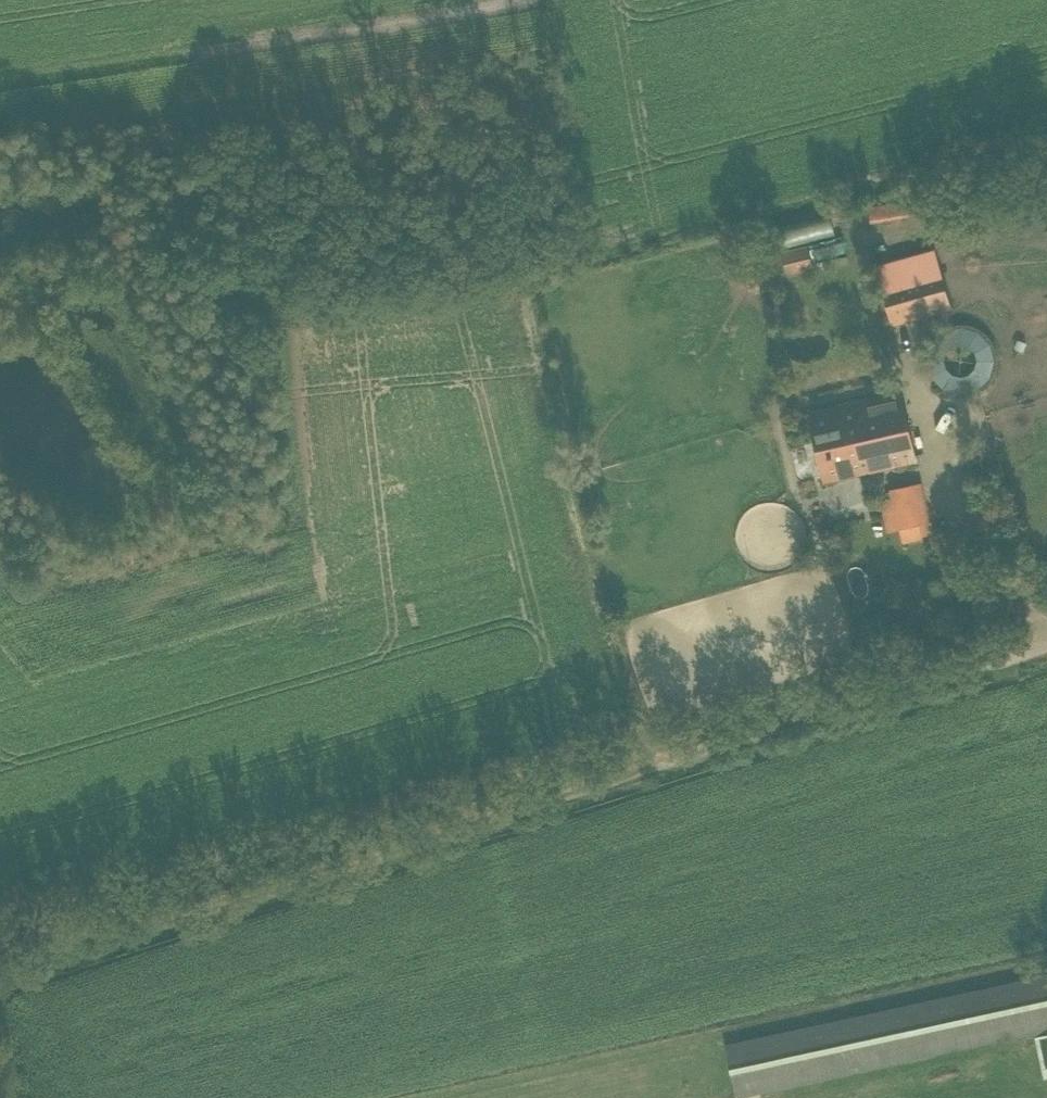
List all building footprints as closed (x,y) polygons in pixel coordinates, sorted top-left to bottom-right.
[(834,217),(794,226),(797,241),(838,231),(834,217)] [(807,243),(781,250),(786,269),(811,262),(807,243)] [(941,273),(883,289),(892,322),(950,306),(941,273)] [(953,395),(968,381),(950,360),(934,373),(953,395)] [(828,480),(919,460),(905,394),(813,414),(828,480)] [(1037,1035),(1046,1077),(1046,974),(726,1042),(737,1097),(740,1097),(1037,1035)]
